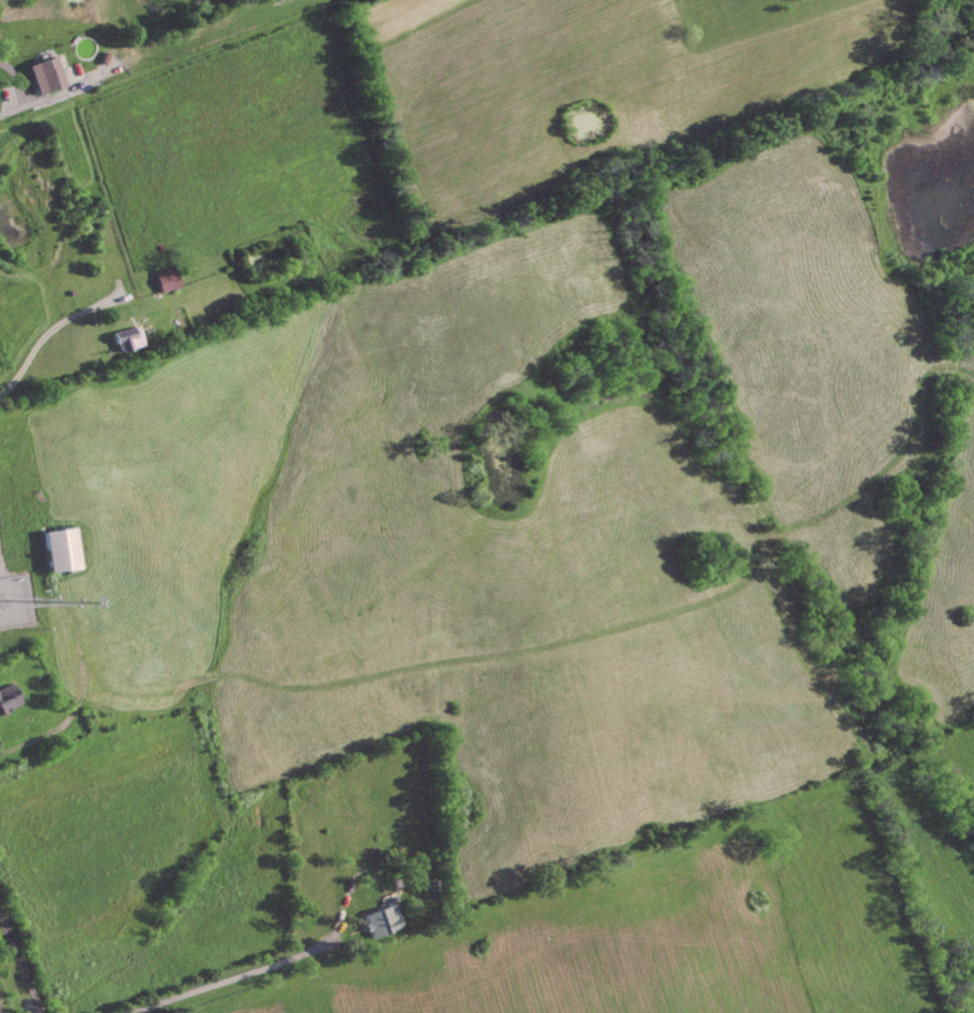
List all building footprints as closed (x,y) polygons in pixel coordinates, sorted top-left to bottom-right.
[(39,96),(66,87),(57,58),(30,67),(39,96)] [(181,289),(175,268),(156,273),(162,294),(181,289)] [(115,334),(121,354),(146,346),(140,327),(115,334)] [(50,574),(80,571),(75,530),(45,533),(50,574)] [(21,706),(13,684),(0,689),(0,715),(21,706)] [(366,915),(373,939),(407,928),(399,904),(366,915)]
